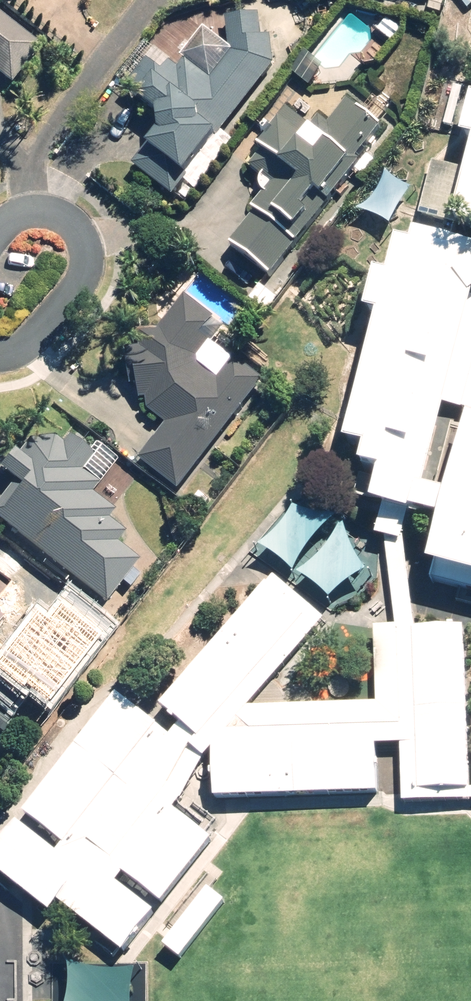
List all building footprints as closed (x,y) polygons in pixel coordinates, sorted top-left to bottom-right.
[(129,171),(167,201),(189,172),(203,183),(228,150),(196,126),(202,119),(220,133),(271,68),(268,38),(258,39),(257,19),(223,22),(225,52),(204,35),(174,74),(169,70),(172,66),(154,52),(120,95),(156,123),(149,131),(156,136),(129,171)] [(9,90),(40,50),(0,20),(0,83),(9,90)] [(395,527),(443,298),(470,275),(470,42),(426,218),(405,215),(374,270),(324,444),(347,447),(334,470),(351,478),(340,508),(395,527)] [(309,91),(322,72),(305,60),(292,79),(309,91)] [(291,93),(290,113),(314,114),(315,94),(291,93)] [(295,235),(378,131),(344,104),(324,128),(313,119),(305,129),(288,115),(277,129),(268,122),(245,151),(256,161),(248,171),(268,186),(246,213),(250,217),(224,249),(264,282),(300,238),(295,235)] [(176,494),(262,381),(232,359),(229,363),(198,340),(210,324),(177,299),(117,379),(145,400),(139,408),(164,426),(136,463),(176,494)] [(445,423),(402,574),(470,590),(470,430),(445,423)] [(0,488),(0,529),(105,609),(137,567),(115,550),(125,536),(107,522),(113,515),(88,496),(94,488),(81,478),(94,460),(66,439),(58,450),(29,428),(0,467),(0,478),(5,481),(0,488)] [(269,578),(152,705),(200,749),(318,622),(269,578)] [(35,630),(0,604),(0,679),(35,630)] [(411,621),(417,807),(470,806),(470,619),(411,621)] [(162,727),(112,690),(18,815),(68,853),(162,727)] [(386,726),(223,731),(225,809),(388,804),(386,726)] [(203,840),(159,807),(113,870),(156,903),(203,840)] [(10,830),(0,843),(0,883),(41,914),(71,875),(10,830)] [(147,913),(84,867),(53,908),(116,955),(147,913)]
